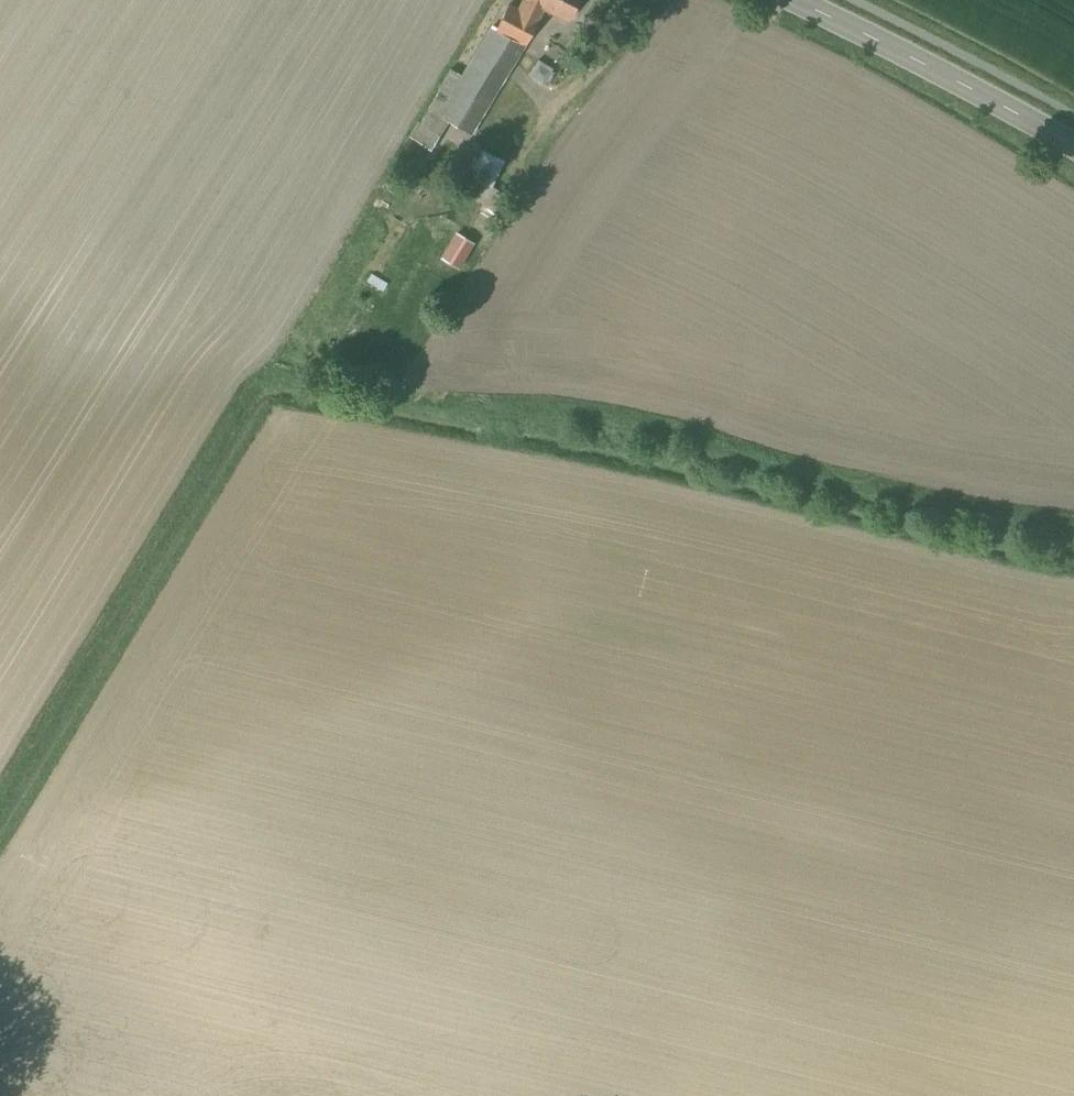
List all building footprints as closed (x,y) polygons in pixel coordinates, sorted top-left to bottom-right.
[(498,28),(527,43),(545,6),(570,18),(579,0),(525,0),(520,10),(510,5),(498,28)] [(472,134),(527,43),(498,28),(495,25),(464,76),(453,69),(440,88),(452,95),(441,114),(472,134)] [(472,197),(500,217),(517,194),(489,174),(472,197)]
